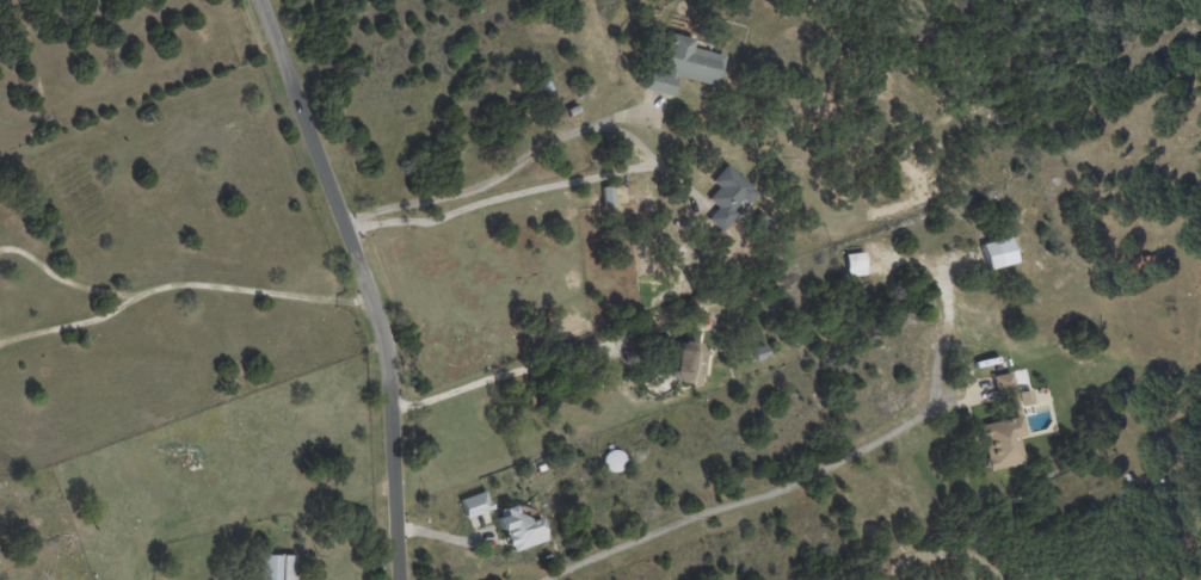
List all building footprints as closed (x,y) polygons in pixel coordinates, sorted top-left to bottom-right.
[(724,55),(692,47),(694,38),(669,33),(661,71),(649,69),(645,89),(671,95),(675,76),(717,85),(724,55)] [(718,186),(708,198),(718,207),(707,218),(721,230),(745,202),(747,204),(758,191),(726,164),(712,180),(718,186)] [(602,186),(603,207),(614,206),(613,186),(602,186)] [(988,269),(1015,262),(1008,236),(981,244),(988,269)] [(847,276),(865,275),(864,252),(846,253),(847,276)] [(697,384),(702,343),(678,339),(673,381),(697,384)] [(492,508),(485,490),(459,499),(465,518),(492,508)] [(545,540),(533,501),(497,512),(509,551),(545,540)] [(294,555),(261,554),(260,579),(294,579),(294,555)]
